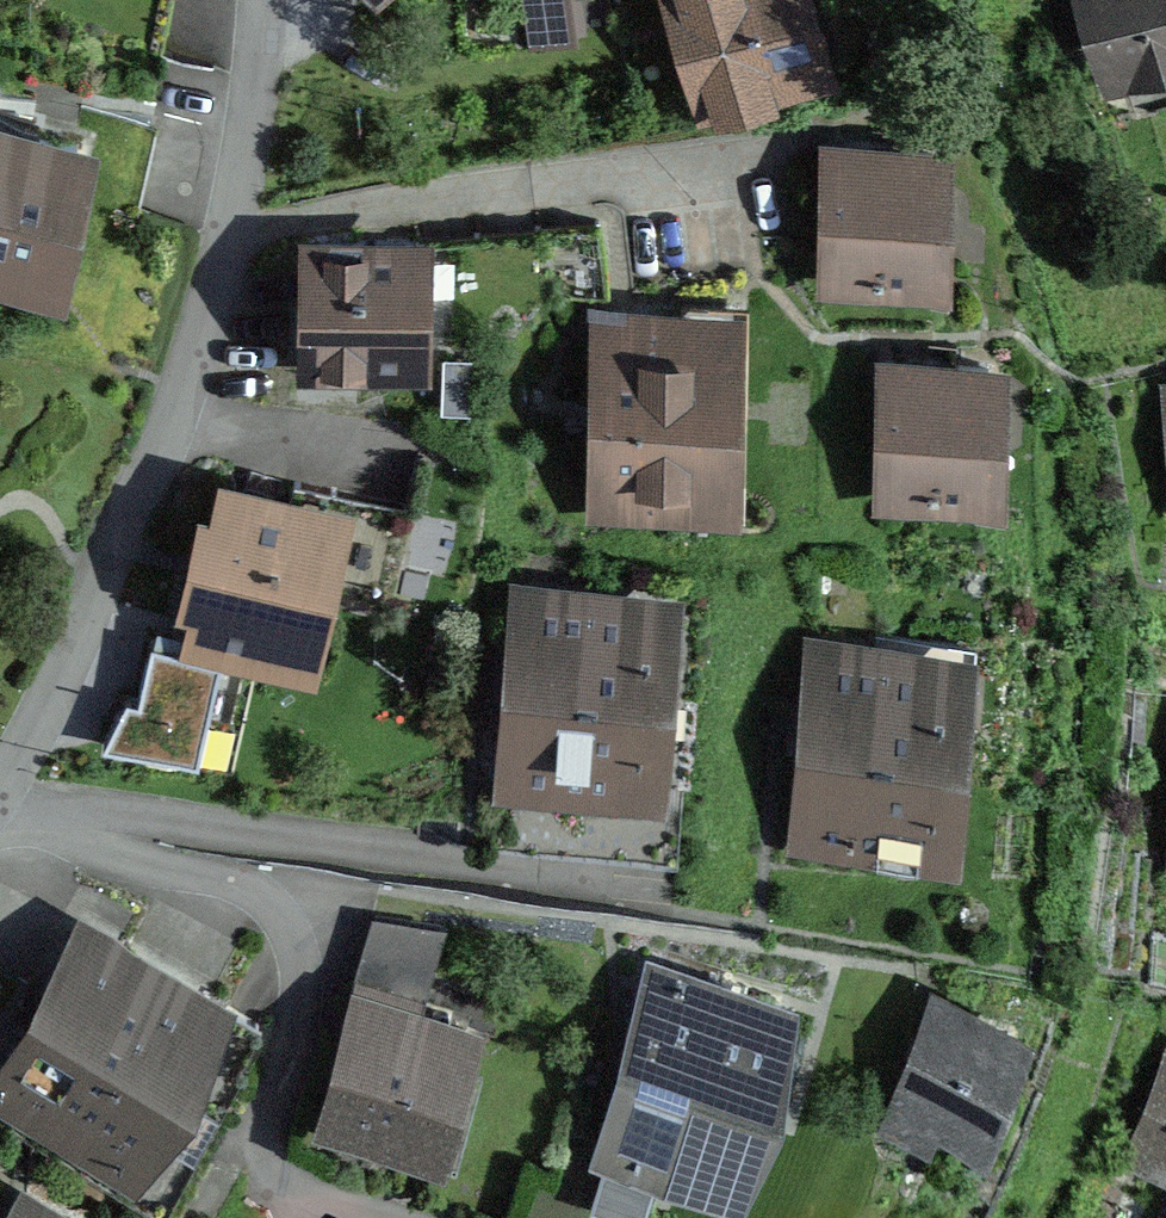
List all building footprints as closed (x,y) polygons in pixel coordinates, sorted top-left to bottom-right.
[(572,0),(519,0),(525,42),(577,34),(572,0)] [(813,0),(661,0),(695,113),(834,71),(813,0)] [(1102,85),(1165,64),(1165,0),(1073,0),(1102,85)] [(93,127),(0,108),(0,281),(58,294),(93,127)] [(948,291),(950,136),(815,135),(813,289),(948,291)] [(607,287),(597,219),(432,229),(430,347),(503,347),(546,293),(607,287)] [(430,347),(432,229),(295,228),(293,376),(430,377),(430,347)] [(739,518),(743,301),(587,299),(584,516),(739,518)] [(1003,507),(1006,351),(873,349),(870,505),(1003,507)] [(1157,373),(1165,472),(1165,373),(1157,373)] [(222,472),(214,507),(201,504),(181,596),(192,598),(184,637),(312,665),(349,500),(222,472)] [(663,809),(682,589),(509,575),(491,794),(663,809)] [(958,866),(976,644),(803,630),(785,852),(958,866)] [(216,655),(154,642),(140,699),(128,698),(108,738),(193,748),(216,655)] [(232,995),(76,908),(0,1043),(0,1108),(129,1179),(232,995)] [(481,1020),(423,1004),(444,921),(368,910),(349,983),(308,1125),(441,1163),(481,1020)] [(794,994),(640,953),(584,1161),(597,1165),(585,1208),(623,1217),(638,1217),(649,1178),(738,1202),(780,1102),(794,994)] [(985,1148),(1032,1026),(931,982),(876,1125),(929,1145),(935,1126),(985,1148)] [(1139,1144),(1165,1155),(1165,1074),(1139,1144)] [(18,1179),(0,1212),(0,1217),(88,1217),(18,1179)]
